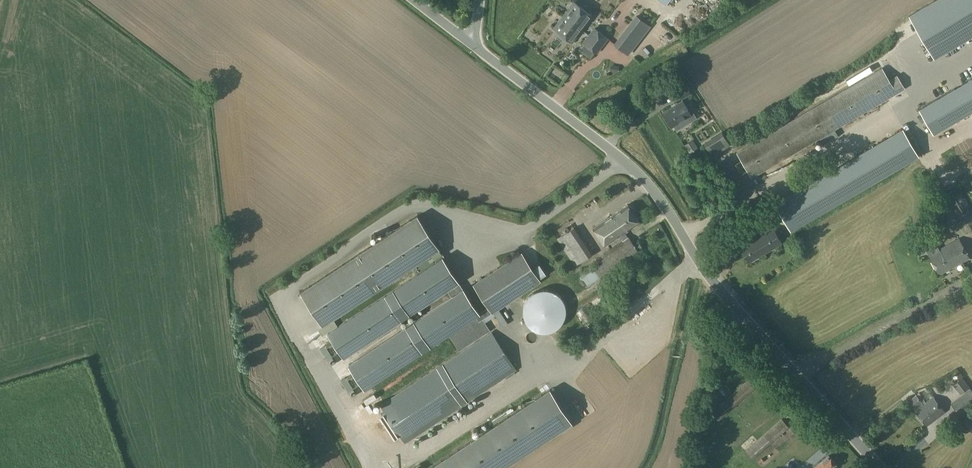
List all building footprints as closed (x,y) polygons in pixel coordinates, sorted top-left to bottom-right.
[(909,14),(935,58),(971,36),(971,0),(932,0),(909,14)] [(574,2),(554,28),(572,41),(591,16),(574,2)] [(691,14),(698,16),(701,5),(694,3),(691,14)] [(540,10),(545,14),(549,9),(543,4),(540,10)] [(637,16),(615,44),(628,54),(649,26),(637,16)] [(594,28),(584,42),(596,52),(607,38),(594,28)] [(834,129),(888,96),(905,86),(898,75),(890,80),(883,68),(739,155),(753,179),(820,138),(824,144),(838,135),(834,129)] [(918,108),(932,132),(971,110),(971,77),(918,108)] [(687,87),(677,93),(681,99),(691,93),(687,87)] [(672,126),(674,125),(676,129),(689,122),(686,117),(691,114),(683,101),(663,112),(672,126)] [(919,155),(903,128),(776,204),(792,231),(919,155)] [(712,157),(731,145),(722,132),(704,143),(712,157)] [(833,159),(840,153),(838,149),(830,155),(833,159)] [(961,191),(947,199),(966,235),(971,232),(971,211),(961,191)] [(620,235),(623,240),(628,237),(625,231),(639,222),(628,205),(594,228),(605,245),(620,235)] [(417,216),(301,293),(322,325),(430,253),(436,261),(442,257),(443,259),(445,257),(417,216)] [(574,227),(557,239),(575,266),(592,254),(574,227)] [(781,243),(772,228),(740,247),(749,262),(781,243)] [(639,251),(634,244),(629,236),(628,237),(623,240),(602,254),(604,258),(599,261),(600,264),(594,267),(594,268),(600,278),(602,280),(641,254),(639,251)] [(936,244),(926,249),(929,255),(939,274),(969,257),(959,238),(939,249),(936,244)] [(522,253),(474,284),(489,307),(479,313),(480,313),(479,314),(482,318),(540,280),(522,253)] [(436,261),(328,333),(343,355),(446,288),(451,296),(348,363),(365,389),(366,388),(369,393),(373,389),(370,385),(448,335),(459,351),(490,330),(482,318),(479,314),(480,313),(479,313),(463,288),(463,289),(457,281),(443,259),(442,257),(436,261)] [(588,268),(577,277),(585,286),(595,277),(588,268)] [(525,339),(566,323),(551,288),(511,304),(525,339)] [(491,331),(380,405),(405,443),(516,370),(491,331)] [(554,361),(561,356),(550,341),(543,346),(554,361)] [(963,378),(955,384),(953,385),(961,395),(970,387),(963,378)] [(573,425),(550,389),(431,467),(500,467),(559,429),(562,432),(573,425)] [(971,389),(952,403),(959,414),(971,404),(971,390),(971,389)] [(921,401),(916,395),(908,401),(912,407),(913,407),(916,410),(915,411),(926,425),(944,412),(933,397),(923,404),(921,402),(921,401)] [(481,424),(489,418),(485,415),(478,421),(481,424)] [(789,427),(781,419),(745,451),(753,459),(789,427)] [(442,435),(441,442),(448,444),(450,437),(442,435)] [(828,456),(815,467),(833,467),(837,465),(828,456)]
